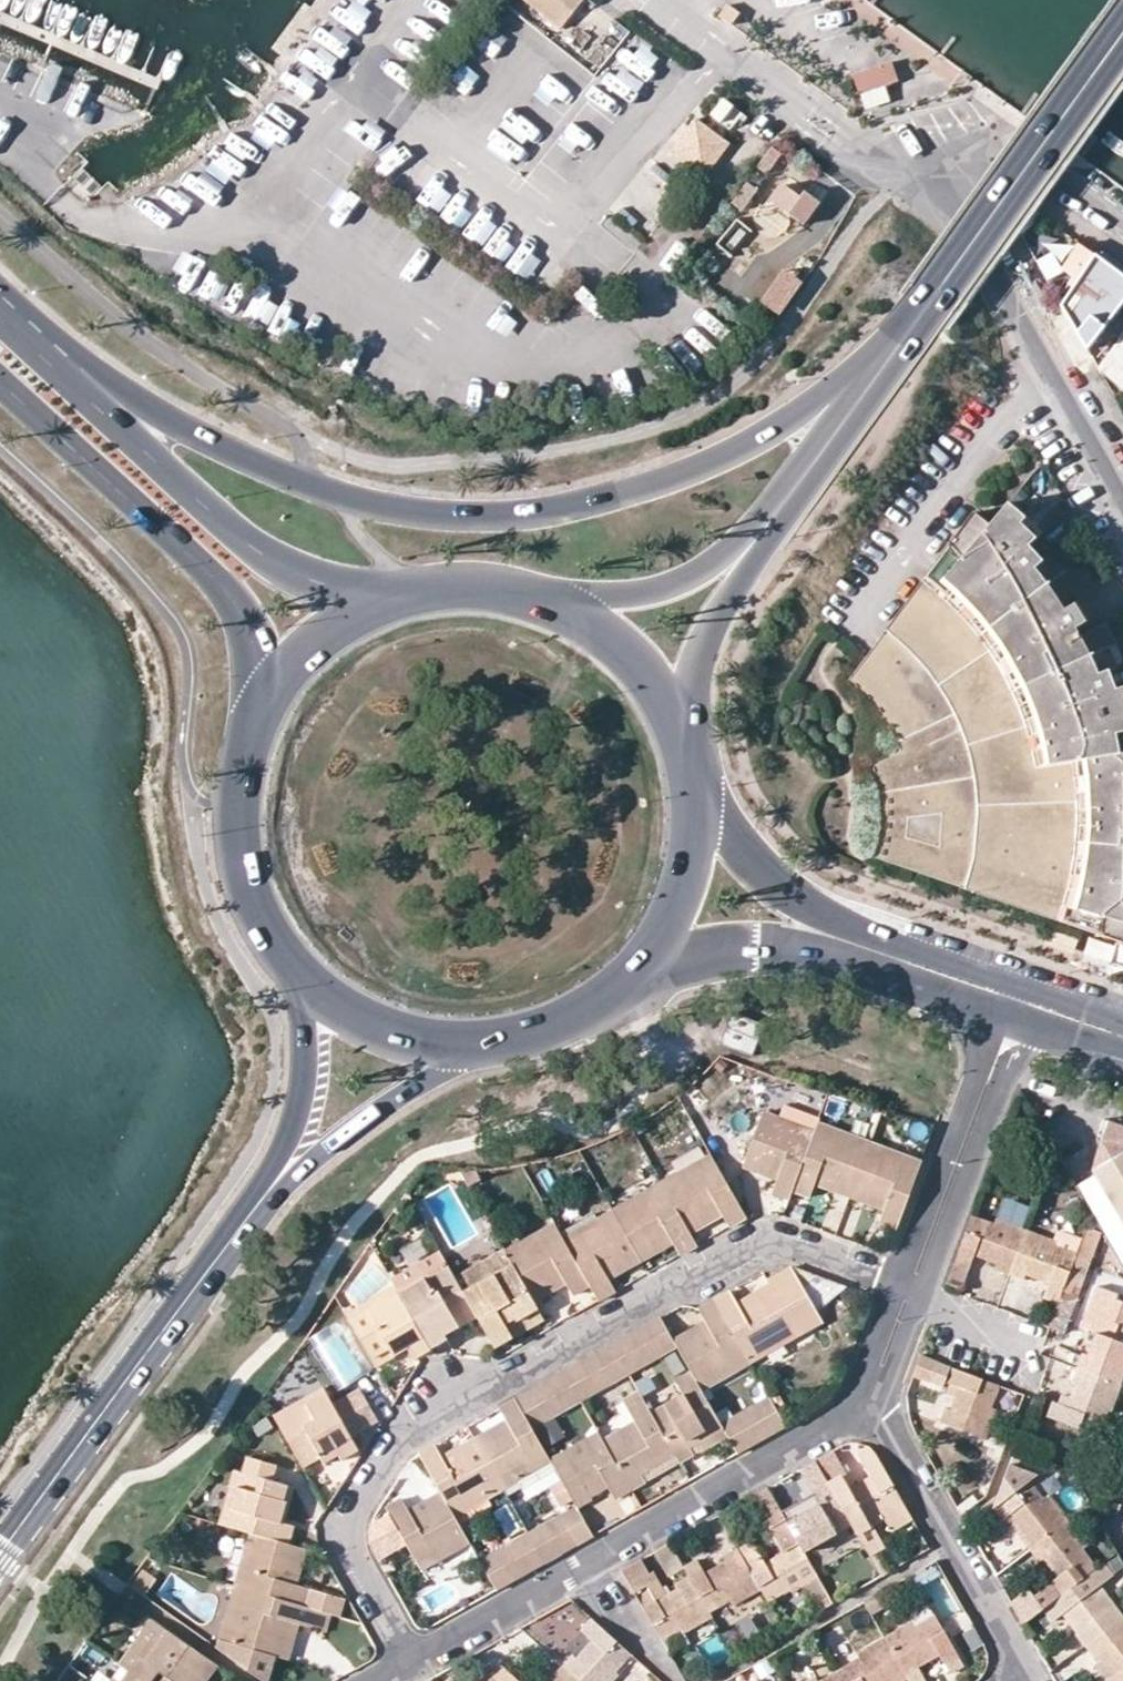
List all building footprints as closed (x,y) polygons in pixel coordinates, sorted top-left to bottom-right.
[(562,28),(582,0),(523,0),(562,28)] [(738,19),(725,9),(717,21),(729,30),(738,19)] [(633,59),(643,78),(664,68),(654,48),(633,59)] [(892,62),(854,70),(860,99),(898,92),(892,62)] [(710,114),(732,130),(745,112),(723,96),(710,114)] [(706,133),(694,124),(669,158),(703,183),(728,150),(717,141),(712,148),(701,140),(706,133)] [(717,141),(706,133),(701,140),(712,148),(717,141)] [(777,161),(769,155),(757,172),(765,178),(777,161)] [(716,244),(732,256),(751,231),(735,219),(716,244)] [(816,248),(802,238),(779,270),(793,280),(816,248)] [(728,258),(714,248),(697,270),(712,281),(728,258)] [(1078,282),(1062,305),(1088,350),(1122,303),(1122,275),(1089,250),(1071,276),(1078,282)] [(1102,368),(1122,383),(1122,340),(1102,368)] [(896,740),(899,753),(874,772),(882,805),(883,820),(881,836),(875,856),(983,894),(1122,943),(1122,744),(1121,735),(1122,735),(1122,696),(1121,691),(1118,692),(1111,673),(1113,672),(1104,650),(1117,645),(1108,624),(1082,637),(1077,630),(1088,624),(1076,605),(1067,610),(1061,601),(1085,586),(1072,567),(1067,571),(1054,556),(1045,562),(1031,548),(1034,545),(1017,529),(1023,522),(1027,518),(1009,504),(990,527),(975,516),(851,681),(865,694),(882,712),(889,722),(896,740)] [(1023,522),(1017,529),(1034,545),(1040,540),(1023,522)] [(1122,669),(1122,658),(1117,645),(1104,650),(1113,672),(1122,669)] [(1106,959),(1109,943),(1088,938),(1084,954),(1106,959)] [(820,1118),(784,1105),(780,1117),(763,1111),(743,1166),(777,1179),(772,1192),(789,1199),(792,1190),(815,1130),(818,1122),(820,1118)] [(851,1144),(854,1136),(818,1122),(815,1130),(851,1144)] [(1114,1123),(1096,1171),(1122,1156),(1122,1127),(1114,1123)] [(810,1197),(815,1183),(850,1196),(870,1141),(854,1136),(851,1144),(815,1130),(792,1190),(810,1197)] [(870,1141),(850,1196),(884,1209),(880,1223),(896,1229),(918,1169),(883,1156),(886,1147),(870,1141)] [(886,1147),(883,1156),(918,1169),(922,1160),(886,1147)] [(729,1226),(745,1217),(707,1149),(673,1168),(676,1173),(661,1181),(665,1189),(690,1233),(721,1215),(729,1226)] [(1096,1171),(1122,1220),(1122,1156),(1096,1171)] [(665,1189),(661,1181),(628,1201),(633,1207),(665,1189)] [(690,1233),(665,1189),(633,1207),(628,1201),(613,1210),(642,1261),(672,1243),(679,1255),(697,1245),(690,1233)] [(598,1218),(602,1225),(567,1244),(590,1285),(599,1300),(616,1291),(609,1279),(642,1261),(613,1210),(598,1218)] [(964,1287),(976,1256),(995,1263),(994,1268),(1009,1273),(1026,1229),(995,1217),(993,1222),(973,1215),(948,1282),(964,1287)] [(602,1225),(598,1218),(564,1238),(567,1244),(602,1225)] [(558,1229),(554,1221),(520,1240),(525,1248),(558,1229)] [(564,1238),(558,1229),(525,1248),(520,1240),(504,1249),(511,1260),(534,1300),(566,1283),(573,1295),(590,1285),(567,1244),(564,1238)] [(1024,1279),(1026,1274),(1048,1282),(1043,1298),(1057,1303),(1059,1297),(1075,1254),(1054,1246),(1056,1240),(1026,1229),(1009,1273),(1024,1279)] [(1078,1245),(1075,1254),(1059,1297),(1067,1299),(1073,1284),(1081,1286),(1091,1261),(1089,1258),(1092,1250),(1078,1245)] [(511,1260),(504,1249),(455,1276),(461,1287),(511,1260)] [(395,1285),(399,1292),(448,1263),(445,1257),(395,1285)] [(461,1287),(474,1309),(476,1313),(495,1347),(517,1334),(511,1323),(538,1308),(534,1300),(511,1260),(461,1287)] [(448,1263),(399,1292),(429,1345),(448,1335),(445,1330),(476,1313),(474,1309),(461,1287),(455,1276),(448,1263)] [(798,1335),(789,1318),(846,1286),(792,1266),(766,1281),(768,1284),(737,1302),(730,1290),(714,1299),(745,1355),(780,1335),(785,1343),(798,1335)] [(347,1313),(350,1319),(399,1292),(395,1285),(347,1313)] [(399,1292),(350,1319),(371,1355),(375,1363),(408,1344),(414,1354),(429,1345),(399,1292)] [(673,1338),(678,1347),(691,1371),(702,1391),(717,1382),(712,1374),(745,1355),(714,1299),(698,1308),(704,1321),(673,1338)] [(544,1319),(538,1308),(511,1323),(517,1334),(544,1319)] [(1095,1333),(1087,1354),(1082,1353),(1076,1368),(1121,1385),(1122,1380),(1122,1325),(1086,1311),(1080,1327),(1095,1333)] [(673,1338),(660,1315),(515,1397),(532,1428),(581,1401),(629,1374),(678,1347),(673,1338)] [(785,1343),(780,1335),(745,1355),(750,1364),(785,1343)] [(382,1370),(390,1382),(419,1362),(411,1350),(382,1370)] [(712,1374),(717,1382),(750,1364),(745,1355),(712,1374)] [(950,1384),(946,1394),(954,1397),(951,1408),(945,1407),(940,1422),(985,1438),(996,1409),(991,1407),(999,1385),(920,1356),(912,1378),(928,1383),(931,1377),(950,1384)] [(1071,1383),(1075,1384),(1068,1407),(1053,1402),(1048,1417),(1096,1434),(1104,1412),(1110,1414),(1121,1385),(1076,1368),(1071,1383)] [(696,1443),(691,1435),(718,1419),(702,1391),(691,1371),(675,1381),(683,1395),(651,1413),(670,1447),(675,1454),(679,1462),(694,1454),(691,1448),(697,1445),(696,1443)] [(326,1391),(322,1385),(273,1412),(276,1418),(326,1391)] [(361,1386),(332,1403),(350,1435),(379,1419),(361,1386)] [(326,1391),(276,1418),(303,1466),(322,1457),(324,1463),(340,1454),(342,1458),(358,1449),(350,1435),(332,1403),(326,1391)] [(785,1426),(768,1396),(720,1423),(723,1427),(738,1452),(785,1426)] [(513,1473),(547,1454),(532,1428),(515,1397),(498,1407),(505,1420),(474,1438),(503,1489),(517,1481),(513,1473)] [(627,1408),(634,1423),(603,1440),(630,1490),(645,1482),(643,1476),(649,1472),(647,1470),(643,1462),(670,1447),(651,1413),(643,1399),(627,1408)] [(720,1423),(718,1419),(691,1435),(696,1443),(723,1427),(720,1423)] [(603,1440),(598,1432),(550,1459),(551,1462),(575,1505),(577,1507),(591,1499),(590,1496),(608,1486),(615,1499),(630,1490),(603,1440)] [(486,1498),(503,1489),(474,1438),(442,1456),(434,1443),(423,1450),(419,1453),(441,1492),(450,1508),(482,1490),(486,1498)] [(643,1462),(647,1470),(675,1454),(670,1447),(643,1462)] [(833,1450),(815,1460),(828,1482),(833,1491),(854,1527),(856,1532),(885,1516),(882,1512),(901,1501),(875,1455),(871,1449),(867,1447),(856,1453),(862,1463),(869,1476),(849,1488),(847,1483),(850,1481),(833,1450)] [(513,1473),(517,1481),(551,1462),(550,1459),(547,1454),(513,1473)] [(246,1455),(242,1471),(234,1469),(229,1485),(238,1488),(228,1525),(249,1531),(289,1542),(294,1525),(280,1520),(286,1500),(283,1499),(288,1484),(273,1480),(277,1463),(246,1455)] [(1048,1495),(1042,1498),(1029,1480),(993,1508),(975,1523),(983,1534),(1009,1515),(1024,1534),(1021,1537),(1030,1548),(1058,1526),(1067,1519),(1048,1495)] [(798,1511),(784,1518),(808,1559),(837,1543),(834,1538),(854,1527),(833,1491),(828,1482),(814,1490),(821,1503),(801,1515),(798,1511)] [(238,1488),(229,1485),(218,1522),(228,1525),(238,1488)] [(769,1526),(784,1518),(767,1487),(752,1496),(769,1526)] [(486,1498),(482,1490),(450,1508),(454,1516),(486,1498)] [(402,1498),(386,1506),(417,1563),(450,1544),(454,1552),(469,1543),(454,1516),(450,1508),(441,1492),(408,1510),(402,1498)] [(912,1520),(901,1501),(882,1512),(885,1516),(893,1531),(912,1520)] [(575,1505),(527,1532),(478,1560),(495,1590),(592,1535),(577,1507),(575,1505)] [(784,1518),(769,1526),(781,1551),(763,1561),(751,1539),(738,1546),(762,1588),(769,1600),(791,1587),(794,1590),(817,1576),(808,1559),(784,1518)] [(1067,1519),(1058,1526),(1030,1548),(1039,1560),(1043,1558),(1060,1578),(1047,1587),(1056,1599),(1097,1568),(1083,1549),(1086,1545),(1067,1519)] [(244,1547),(253,1550),(243,1587),(307,1606),(317,1609),(339,1616),(344,1597),(297,1583),(307,1547),(289,1542),(249,1531),(244,1547)] [(684,1566),(670,1542),(654,1552),(668,1577),(685,1568),(684,1566)] [(417,1563),(421,1571),(454,1552),(450,1544),(417,1563)] [(688,1574),(709,1611),(730,1600),(732,1605),(762,1588),(738,1546),(723,1554),(726,1560),(704,1572),(697,1559),(684,1566),(685,1568),(688,1574)] [(998,1569),(1020,1559),(1014,1546),(993,1556),(998,1569)] [(253,1550),(244,1547),(234,1584),(243,1587),(253,1550)] [(709,1611),(688,1574),(674,1583),(677,1588),(666,1593),(654,1572),(649,1574),(641,1559),(622,1570),(635,1593),(661,1639),(682,1628),(684,1631),(712,1616),(709,1611)] [(1104,1592),(1116,1581),(1102,1564),(1097,1568),(1056,1599),(1045,1608),(1054,1620),(1065,1612),(1081,1631),(1077,1634),(1086,1646),(1122,1617),(1104,1592)] [(243,1587),(234,1584),(223,1622),(232,1624),(243,1587)] [(223,1622),(216,1645),(267,1680),(269,1680),(277,1655),(288,1620),(299,1623),(302,1624),(307,1606),(243,1587),(232,1624),(223,1622)] [(888,1605),(881,1592),(864,1602),(871,1615),(888,1605)] [(317,1609),(307,1606),(302,1624),(312,1627),(317,1609)] [(918,1666),(940,1653),(948,1667),(960,1660),(935,1615),(914,1626),(910,1621),(884,1636),(907,1678),(909,1680),(926,1680),(918,1666)] [(591,1638),(576,1657),(572,1654),(561,1666),(578,1680),(612,1680),(618,1673),(615,1670),(630,1653),(591,1617),(581,1629),(591,1638)] [(1099,1654),(1115,1674),(1106,1680),(1122,1680),(1122,1617),(1086,1646),(1095,1657),(1099,1654)] [(299,1623),(288,1620),(277,1655),(288,1659),(299,1623)] [(138,1654),(147,1660),(169,1630),(160,1623),(138,1654)] [(191,1668),(198,1673),(206,1679),(217,1664),(169,1630),(147,1660),(138,1654),(129,1667),(149,1680),(150,1680),(158,1670),(165,1675),(161,1680),(183,1680),(191,1668)] [(856,1653),(859,1658),(839,1668),(846,1680),(891,1680),(892,1680),(903,1680),(907,1678),(884,1636),(856,1653)] [(488,1675),(489,1676),(495,1680),(519,1680),(499,1663),(488,1675)] [(561,1666),(552,1677),(556,1680),(555,1680),(578,1680),(561,1666)] [(129,1667),(119,1680),(149,1680),(129,1667)] [(191,1668),(183,1680),(192,1680),(198,1673),(191,1668)] [(839,1668),(818,1680),(816,1676),(807,1680),(846,1680),(839,1668)]
